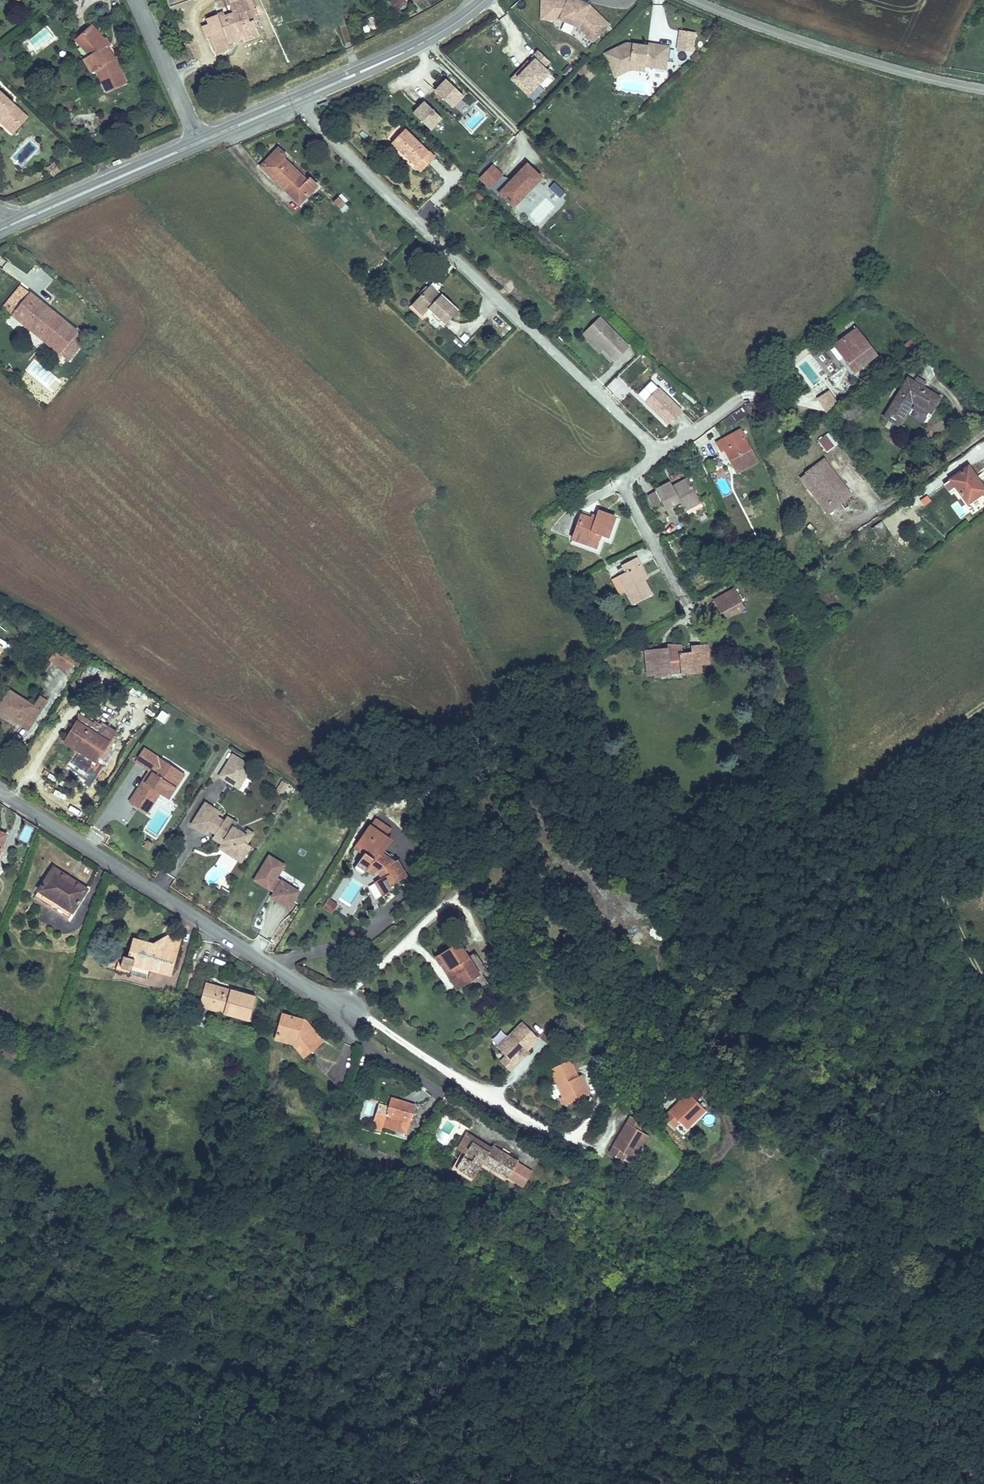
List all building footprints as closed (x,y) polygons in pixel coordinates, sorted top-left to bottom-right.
[(243,38),(259,32),(254,20),(250,21),(246,12),(255,9),(252,0),(233,0),(229,1),(233,13),(225,16),(224,12),(207,19),(209,24),(203,26),(207,38),(212,36),(218,53),(231,48),(228,41),(242,35),(243,38)] [(389,1),(397,10),(407,2),(405,0),(391,0),(389,1)] [(551,16),(570,17),(589,25),(602,39),(618,23),(599,3),(591,0),(551,0),(551,16)] [(246,12),(250,21),(254,20),(259,18),(255,9),(246,12)] [(589,25),(570,17),(564,29),(583,37),(589,25)] [(97,70),(107,92),(126,83),(115,60),(107,46),(111,44),(107,39),(105,39),(93,26),(76,40),(90,56),(85,60),(93,72),(97,70)] [(259,32),(243,38),(244,40),(260,34),(259,32)] [(614,52),(622,70),(641,61),(656,62),(656,65),(676,68),(679,44),(658,42),(657,44),(635,42),(614,52)] [(544,69),(550,63),(538,52),(510,80),(530,100),(553,77),(544,69)] [(622,70),(625,75),(638,68),(655,70),(656,65),(656,62),(641,61),(622,70)] [(582,72),(586,81),(595,77),(590,68),(582,72)] [(454,111),(466,98),(445,79),(433,93),(454,111)] [(0,120),(14,133),(28,118),(0,92),(0,117),(2,118),(0,120)] [(412,115),(432,134),(444,120),(424,102),(412,115)] [(399,125),(388,139),(393,143),(404,130),(399,125)] [(422,164),(435,150),(413,128),(400,143),(422,164)] [(281,165),(277,169),(309,198),(324,182),(315,173),(313,176),(292,156),(294,154),(282,143),(270,156),(281,165)] [(443,157),(435,150),(422,164),(429,171),(443,157)] [(267,160),(277,169),(281,165),(270,156),(267,160)] [(48,169),(53,175),(60,170),(55,164),(48,169)] [(511,182),(492,165),(479,179),(514,212),(544,180),(527,165),(511,182)] [(561,199),(566,194),(555,183),(549,189),(561,199)] [(354,201),(346,193),(342,199),(350,206),(354,201)] [(373,262),(380,269),(385,265),(378,257),(373,262)] [(455,318),(466,307),(451,293),(437,280),(417,301),(428,310),(435,304),(450,319),(453,316),(455,318)] [(97,339),(32,288),(13,310),(79,362),(97,339)] [(491,323),(499,329),(505,321),(497,315),(491,323)] [(597,330),(613,346),(624,357),(638,344),(610,318),(597,330)] [(881,355),(860,329),(853,335),(852,333),(840,343),(853,359),(851,361),(859,371),(881,355)] [(591,336),(607,352),(613,346),(597,330),(591,336)] [(925,346),(919,339),(912,343),(917,352),(925,346)] [(670,376),(658,364),(647,376),(658,387),(670,376)] [(909,423),(918,404),(920,399),(937,407),(941,409),(947,394),(929,385),(919,381),(921,377),(913,373),(911,374),(892,414),(909,423)] [(923,374),(921,377),(919,381),(929,385),(933,377),(923,374)] [(815,396),(824,410),(837,401),(828,388),(815,396)] [(869,394),(862,400),(871,410),(878,405),(869,394)] [(920,399),(918,404),(934,412),(937,407),(920,399)] [(687,415),(693,422),(708,411),(702,404),(687,415)] [(732,447),(741,462),(745,468),(766,457),(747,426),(723,441),(727,449),(732,447)] [(816,439),(826,452),(835,445),(825,432),(816,439)] [(733,467),(741,462),(732,447),(727,449),(724,452),(733,467)] [(808,476),(837,511),(862,491),(833,455),(808,476)] [(975,500),(983,494),(983,473),(975,463),(957,476),(974,500),(975,500)] [(689,502),(691,505),(707,495),(696,476),(680,485),(678,481),(663,489),(674,509),(689,502)] [(829,518),(837,511),(808,476),(800,483),(829,518)] [(936,498),(927,486),(909,502),(920,512),(936,498)] [(975,500),(981,508),(983,506),(983,494),(975,500)] [(707,495),(691,505),(693,509),(711,500),(707,495)] [(592,518),(584,540),(593,543),(593,547),(605,551),(610,538),(616,540),(624,521),(607,514),(604,522),(592,518)] [(881,530),(892,542),(901,535),(890,523),(881,530)] [(593,543),(584,540),(581,549),(609,557),(610,553),(605,551),(593,547),(593,543)] [(636,570),(627,575),(643,603),(661,592),(647,568),(650,565),(644,555),(631,562),(636,570)] [(724,594),(732,607),(750,596),(742,583),(724,594)] [(750,596),(732,607),(735,613),(754,603),(750,596)] [(12,653),(4,647),(6,643),(0,639),(0,673),(12,653)] [(681,650),(661,651),(661,673),(669,672),(669,675),(683,675),(683,669),(695,668),(695,672),(714,672),(713,663),(721,663),(720,645),(706,646),(706,652),(696,653),(695,646),(681,647),(681,650)] [(79,671),(86,659),(67,647),(57,663),(76,676),(79,671)] [(89,655),(86,659),(79,671),(86,675),(96,660),(89,655)] [(48,715),(17,694),(5,712),(26,726),(29,721),(40,728),(48,715)] [(161,711),(156,720),(165,724),(169,715),(161,711)] [(92,752),(109,763),(121,743),(92,724),(82,738),(95,747),(92,752)] [(78,744),(92,752),(95,747),(82,738),(78,744)] [(187,772),(153,751),(145,764),(160,773),(163,775),(156,786),(153,784),(140,805),(158,816),(170,796),(179,801),(186,789),(180,785),(187,772)] [(238,789),(253,764),(231,751),(216,776),(238,789)] [(187,772),(180,785),(186,789),(194,776),(187,772)] [(160,773),(153,784),(156,786),(163,775),(160,773)] [(231,813),(216,804),(203,826),(218,835),(221,831),(229,818),(231,813)] [(238,817),(235,822),(227,835),(226,837),(236,843),(238,841),(241,843),(236,851),(254,862),(263,846),(259,843),(254,841),(258,835),(245,828),(248,823),(238,817)] [(235,822),(229,818),(221,831),(227,835),(235,822)] [(264,833),(248,823),(245,828),(258,835),(254,841),(259,843),(264,833)] [(395,834),(379,823),(365,846),(373,851),(364,866),(373,872),(377,865),(383,869),(387,867),(393,875),(388,879),(399,892),(407,886),(404,881),(415,873),(408,864),(408,857),(403,858),(393,851),(387,847),(395,834)] [(401,838),(395,834),(387,847),(393,851),(397,845),(401,838)] [(236,843),(226,837),(225,839),(235,845),(232,849),(236,851),(241,843),(238,841),(236,843)] [(146,838),(141,845),(148,849),(153,843),(146,838)] [(266,852),(252,882),(271,890),(284,860),(266,852)] [(54,867),(35,896),(69,918),(88,889),(54,867)] [(278,876),(267,896),(289,908),(300,888),(278,876)] [(333,897),(327,905),(334,911),(341,903),(333,897)] [(445,952),(452,962),(458,958),(470,974),(473,973),(477,978),(481,976),(490,987),(500,979),(492,967),(491,968),(478,951),(468,936),(445,952)] [(117,966),(116,970),(131,974),(134,963),(149,968),(172,974),(178,952),(164,948),(146,943),(144,940),(134,937),(129,957),(124,955),(121,966),(117,966)] [(167,937),(164,948),(178,952),(181,940),(167,937)] [(485,947),(478,951),(491,968),(492,967),(497,964),(485,947)] [(458,958),(452,962),(467,985),(477,978),(473,973),(470,974),(458,958)] [(134,963),(131,974),(146,979),(149,968),(134,963)] [(206,983),(200,1006),(250,1020),(256,997),(206,983)] [(524,1046),(531,1040),(547,1028),(533,1011),(503,1035),(519,1055),(526,1050),(524,1046)] [(308,1053),(323,1041),(311,1026),(308,1029),(302,1022),(303,1019),(283,1014),(277,1034),(297,1039),(308,1053)] [(303,1019),(302,1022),(308,1029),(311,1026),(306,1020),(303,1019)] [(277,1034),(276,1039),(294,1043),(304,1056),(308,1053),(297,1039),(277,1034)] [(534,1044),(531,1040),(524,1046),(526,1050),(534,1044)] [(28,1049),(27,1056),(52,1060),(53,1053),(28,1049)] [(579,1053),(560,1062),(566,1076),(572,1089),(570,1090),(574,1098),(587,1092),(583,1085),(592,1081),(587,1070),(579,1053)] [(590,1068),(587,1070),(592,1081),(583,1085),(587,1092),(599,1087),(590,1068)] [(702,1119),(721,1101),(704,1083),(697,1089),(699,1092),(694,1097),(692,1094),(678,1107),(688,1119),(695,1112),(702,1119)] [(407,1133),(415,1105),(391,1098),(389,1106),(383,1125),(407,1133)] [(389,1106),(380,1103),(372,1127),(406,1137),(407,1133),(383,1125),(389,1106)] [(646,1109),(642,1116),(655,1124),(659,1117),(646,1109)] [(655,1124),(642,1116),(624,1146),(636,1153),(640,1147),(650,1152),(663,1129),(655,1124)] [(467,1133),(458,1148),(466,1153),(472,1142),(489,1151),(491,1147),(467,1133)] [(466,1153),(456,1168),(473,1178),(483,1163),(507,1178),(517,1162),(518,1160),(493,1145),(491,1147),(489,1151),(472,1142),(466,1153)] [(532,1171),(517,1162),(508,1176),(524,1186),(532,1171)]
